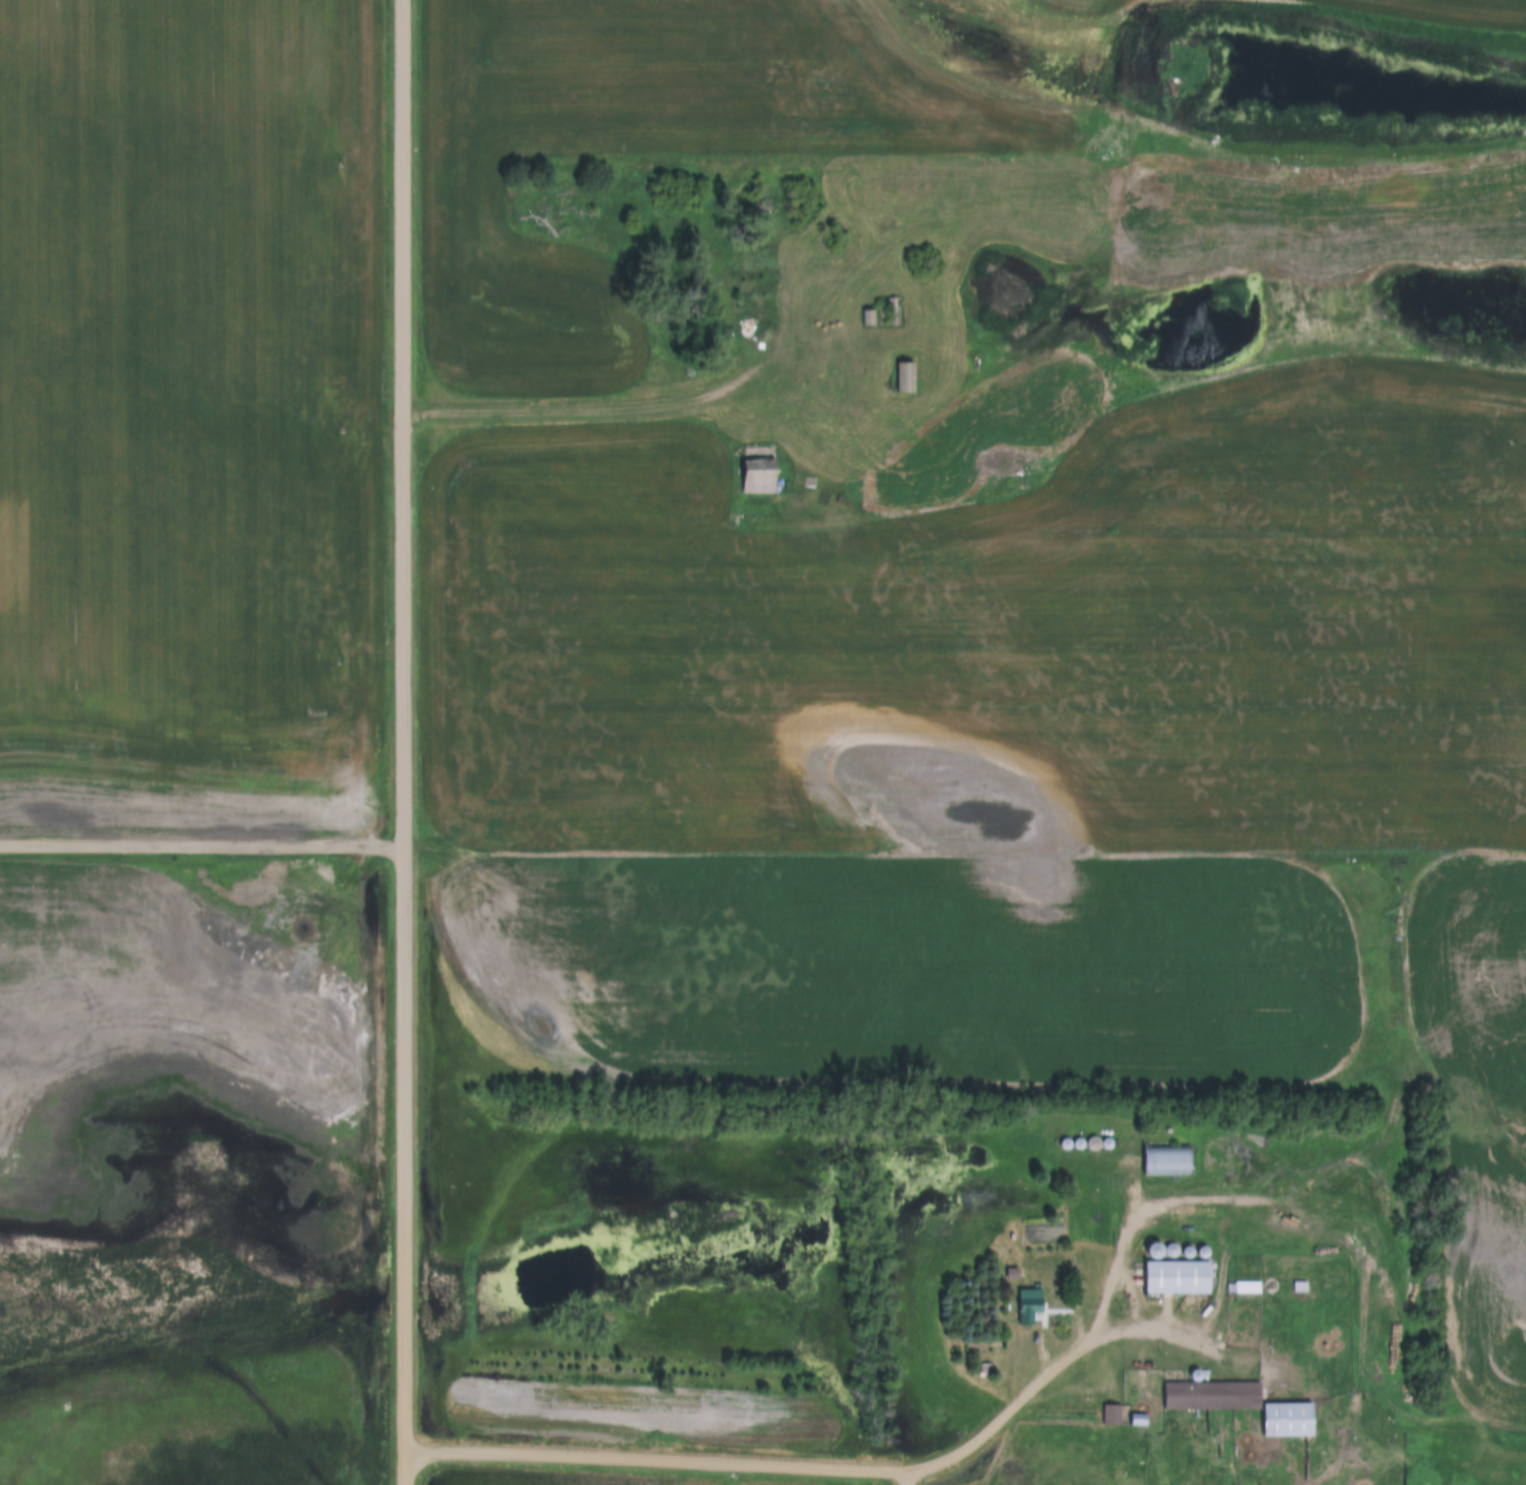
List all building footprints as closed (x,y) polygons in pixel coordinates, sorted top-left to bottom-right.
[(914,396),(914,366),(897,366),(897,396),(914,396)] [(736,450),(736,473),(774,473),(774,450),(736,450)] [(1204,1296),(1205,1263),(1138,1262),(1138,1295),(1204,1296)] [(1257,1285),(1232,1285),(1232,1296),(1257,1296),(1257,1285)] [(1013,1291),(1013,1325),(1042,1325),(1042,1291),(1013,1291)] [(1159,1411),(1258,1411),(1258,1437),(1307,1437),(1307,1405),(1256,1405),(1256,1384),(1159,1384),(1159,1411)]
